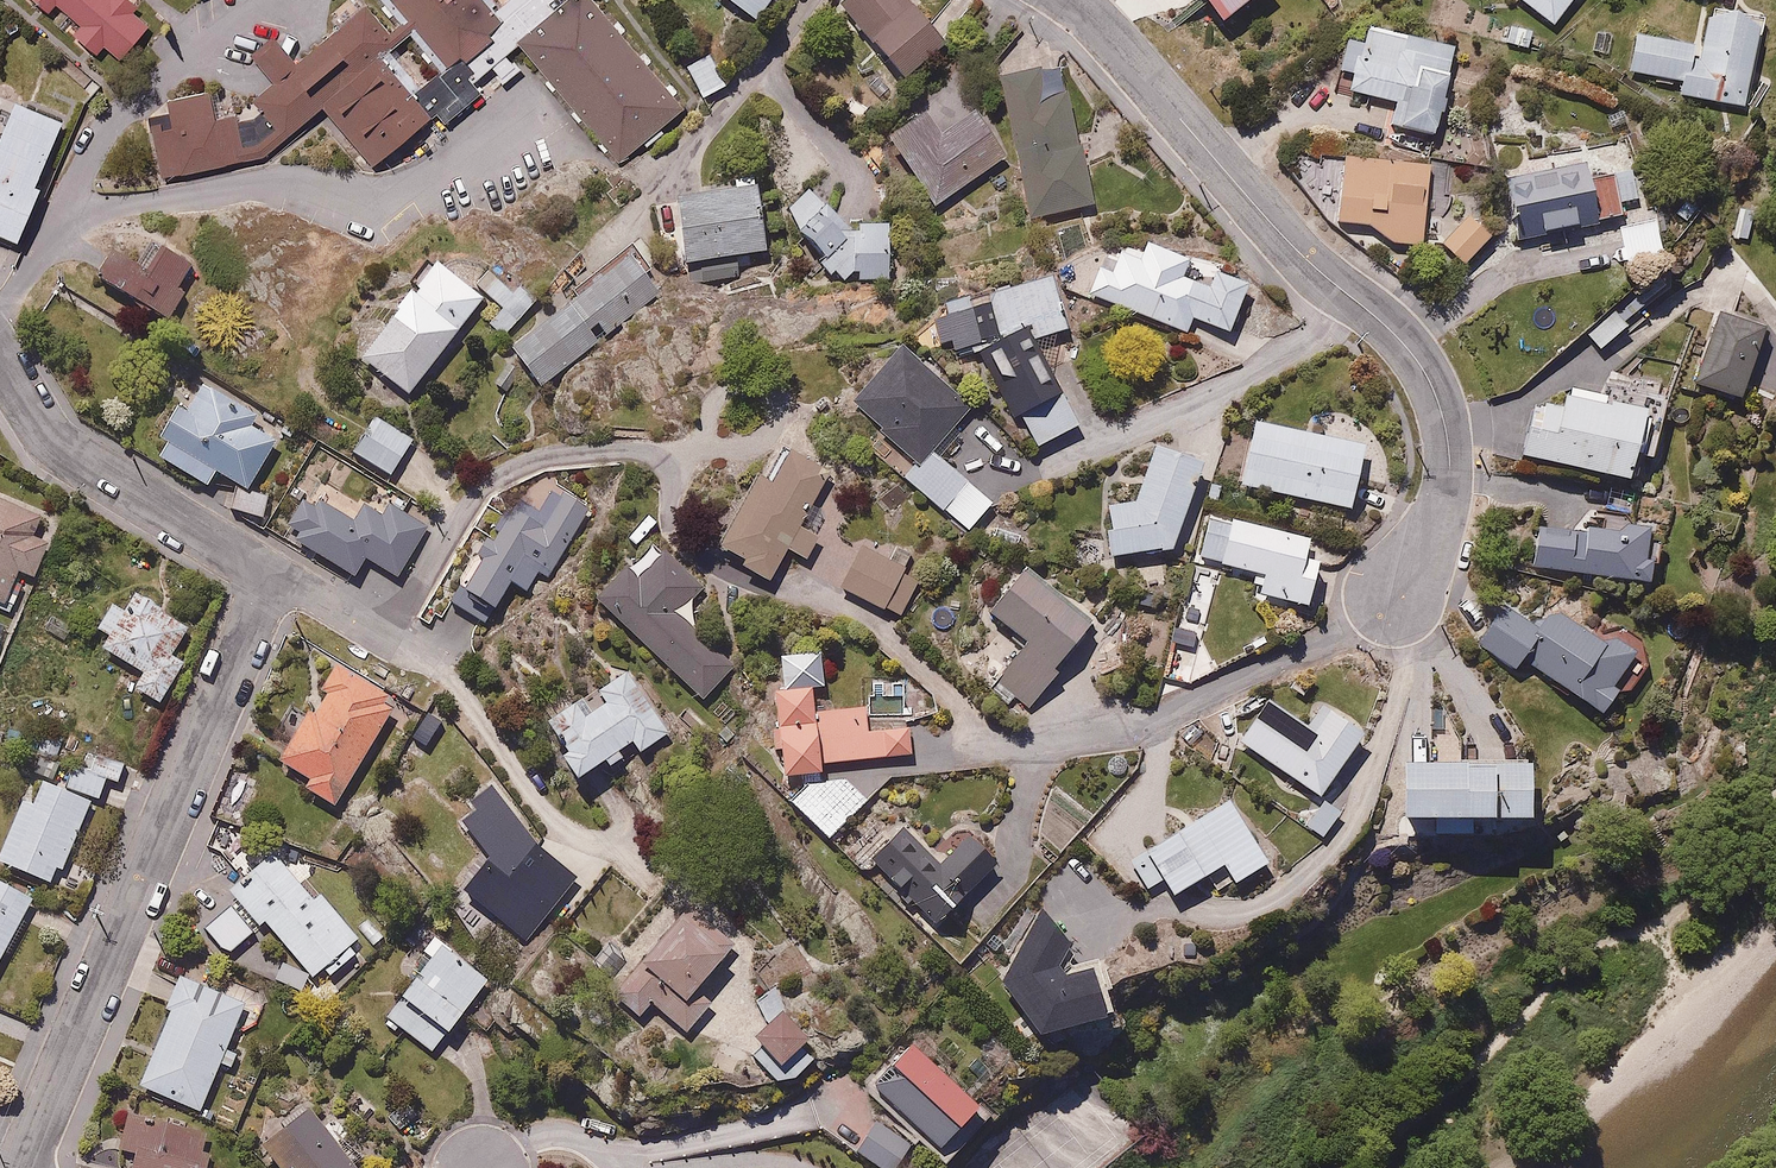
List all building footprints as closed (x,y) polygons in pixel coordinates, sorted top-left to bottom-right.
[(50,9),(57,0),(39,0),(50,9)] [(85,20),(74,34),(96,53),(108,39),(124,53),(149,23),(133,10),(142,0),(62,0),(85,20)] [(300,60),(275,30),(252,48),(276,78),(272,85),(253,95),(226,102),(221,84),(149,103),(169,176),(268,150),(327,104),(374,164),(437,115),(446,126),(521,67),(508,50),(520,40),(617,164),(691,105),(609,0),(505,0),(501,3),(498,0),(374,0),(300,60)] [(756,17),(768,0),(731,0),(756,17)] [(912,2),(906,8),(899,0),(852,0),(843,9),(905,77),(947,40),(912,2)] [(1220,16),(1242,0),(1208,0),(1220,16)] [(1560,21),(1574,0),(1530,0),(1560,21)] [(1749,96),(1758,14),(1712,9),(1710,24),(1697,22),(1694,41),(1637,34),(1633,69),(1683,75),(1682,88),(1749,96)] [(1458,42),(1371,24),(1368,43),(1350,39),(1344,70),(1355,73),(1351,91),(1397,100),(1392,122),(1439,132),(1458,42)] [(710,51),(683,64),(702,102),(728,89),(710,51)] [(1093,203),(1067,90),(1049,94),(1042,67),(1001,76),(1033,217),(1093,203)] [(0,122),(0,229),(24,240),(49,183),(37,177),(64,116),(13,93),(0,122)] [(926,109),(888,134),(933,205),(1007,155),(977,110),(942,133),(926,109)] [(1633,133),(1509,161),(1524,227),(1630,203),(1628,192),(1646,188),(1633,133)] [(1424,241),(1430,157),(1344,151),(1340,220),(1372,222),(1371,237),(1424,241)] [(768,274),(756,183),(674,194),(687,285),(768,274)] [(846,280),(858,269),(858,277),(893,277),(893,222),(858,222),(858,230),(848,230),(812,191),(787,214),(827,256),(821,261),(832,275),(838,271),(846,280)] [(1496,229),(1474,211),(1448,242),(1470,260),(1496,229)] [(1200,317),(1232,328),(1252,268),(1143,232),(1135,256),(1118,250),(1110,272),(1091,265),(1081,294),(1195,332),(1200,317)] [(194,259),(162,238),(144,264),(117,246),(102,268),(170,313),(189,283),(181,278),(194,259)] [(352,345),(407,390),(487,293),(432,248),(352,345)] [(636,251),(515,347),(544,383),(665,287),(636,251)] [(1080,422),(1038,332),(1070,325),(1057,267),(944,291),(949,309),(940,311),(946,338),(957,335),(960,348),(982,344),(1032,446),(1080,422)] [(1773,317),(1723,303),(1701,379),(1751,393),(1773,317)] [(918,462),(907,474),(943,508),(971,479),(943,452),(966,428),(958,420),(977,400),(901,327),(841,389),(918,462)] [(1670,381),(1604,369),(1599,393),(1532,380),(1519,446),(1638,469),(1641,450),(1656,452),(1670,381)] [(251,485),(279,429),(255,416),(258,409),(203,381),(192,404),(179,397),(152,452),(212,482),(219,469),(251,485)] [(415,436),(375,410),(350,448),(390,475),(415,436)] [(1365,439),(1258,416),(1244,483),(1351,506),(1365,439)] [(804,518),(834,467),(786,439),(766,472),(758,468),(747,487),(741,484),(714,529),(750,551),(747,557),(773,573),(792,541),(809,551),(822,529),(804,518)] [(1176,543),(1205,460),(1158,443),(1138,499),(1111,501),(1113,550),(1176,543)] [(551,573),(591,499),(547,476),(529,510),(511,500),(492,534),(487,532),(477,550),(482,552),(463,586),(500,606),(514,581),(529,589),(541,568),(551,573)] [(400,575),(429,523),(371,486),(361,504),(322,481),(312,498),(306,494),(290,523),(299,528),(293,538),(360,575),(370,558),(400,575)] [(5,601),(18,570),(33,576),(48,543),(36,538),(46,516),(0,496),(0,598),(5,601)] [(1209,512),(1200,553),(1267,568),(1261,595),(1308,606),(1324,539),(1209,512)] [(1539,516),(1535,564),(1653,575),(1655,551),(1648,550),(1651,518),(1607,514),(1607,522),(1539,516)] [(625,554),(594,582),(705,695),(737,666),(684,609),(706,590),(656,535),(629,559),(625,554)] [(904,611),(921,578),(908,572),(913,561),(865,537),(843,580),(904,611)] [(1092,614),(1025,560),(987,611),(1027,640),(998,679),(1005,684),(999,692),(1010,700),(1014,694),(1031,707),(1060,667),(1055,664),(1092,614)] [(189,623),(135,583),(121,608),(114,602),(97,626),(108,634),(102,642),(141,671),(134,680),(159,698),(188,660),(171,647),(189,623)] [(1509,600),(1480,638),(1517,666),(1524,657),(1600,714),(1620,687),(1613,682),(1635,653),(1598,624),(1589,637),(1555,611),(1543,626),(1509,600)] [(382,686),(340,659),(324,684),(331,689),(317,709),(309,705),(278,757),(309,777),(305,784),(337,803),(405,692),(386,680),(382,686)] [(643,747),(670,726),(620,659),(594,679),(606,693),(596,701),(584,686),(547,714),(569,743),(561,748),(581,774),(606,754),(612,762),(625,751),(621,746),(634,736),(643,747)] [(787,789),(831,834),(913,756),(912,724),(901,724),(900,717),(876,718),(876,706),(821,707),(821,683),(776,684),(779,722),(771,722),(772,747),(784,747),(787,789)] [(1270,697),(1245,737),(1326,787),(1364,727),(1324,703),(1312,723),(1270,697)] [(32,772),(0,854),(0,860),(54,878),(58,866),(70,870),(95,796),(102,798),(109,776),(120,780),(127,758),(90,746),(82,768),(71,764),(65,782),(32,772)] [(1403,756),(1403,806),(1535,806),(1535,756),(1403,756)] [(1270,850),(1228,787),(1130,851),(1153,886),(1171,874),(1181,890),(1230,857),(1239,870),(1270,850)] [(1343,807),(1324,794),(1311,813),(1330,826),(1343,807)] [(904,822),(874,853),(938,921),(1000,858),(970,828),(940,858),(904,822)] [(361,934),(322,891),(316,896),(305,884),(317,873),(284,837),(226,890),(233,898),(204,925),(230,953),(265,921),(316,976),(325,967),(331,974),(356,951),(350,944),(361,934)] [(39,892),(0,870),(0,963),(39,892)] [(731,947),(684,906),(672,922),(660,911),(602,978),(641,1012),(655,996),(692,1028),(719,998),(700,982),(731,947)] [(1097,963),(1060,972),(1073,947),(1040,908),(1001,986),(1039,1035),(1112,1014),(1097,963)] [(401,1024),(431,1049),(492,977),(438,931),(422,950),(429,956),(401,989),(407,994),(383,1021),(395,1031),(401,1024)] [(248,998),(182,969),(181,972),(163,964),(150,994),(171,1005),(139,1079),(201,1106),(248,998)] [(837,1044),(784,1003),(760,1034),(766,1038),(762,1044),(809,1080),(837,1044)] [(873,1079),(940,1142),(982,1097),(914,1035),(873,1079)] [(287,1120),(261,1142),(283,1167),(365,1167),(311,1101),(308,1104),(302,1096),(281,1113),(287,1120)] [(198,1167),(205,1167),(209,1155),(202,1153),(211,1126),(164,1111),(160,1124),(129,1114),(119,1149),(138,1155),(134,1167),(198,1167)] [(914,1141),(881,1114),(853,1148),(879,1167),(892,1167),(914,1141)]
